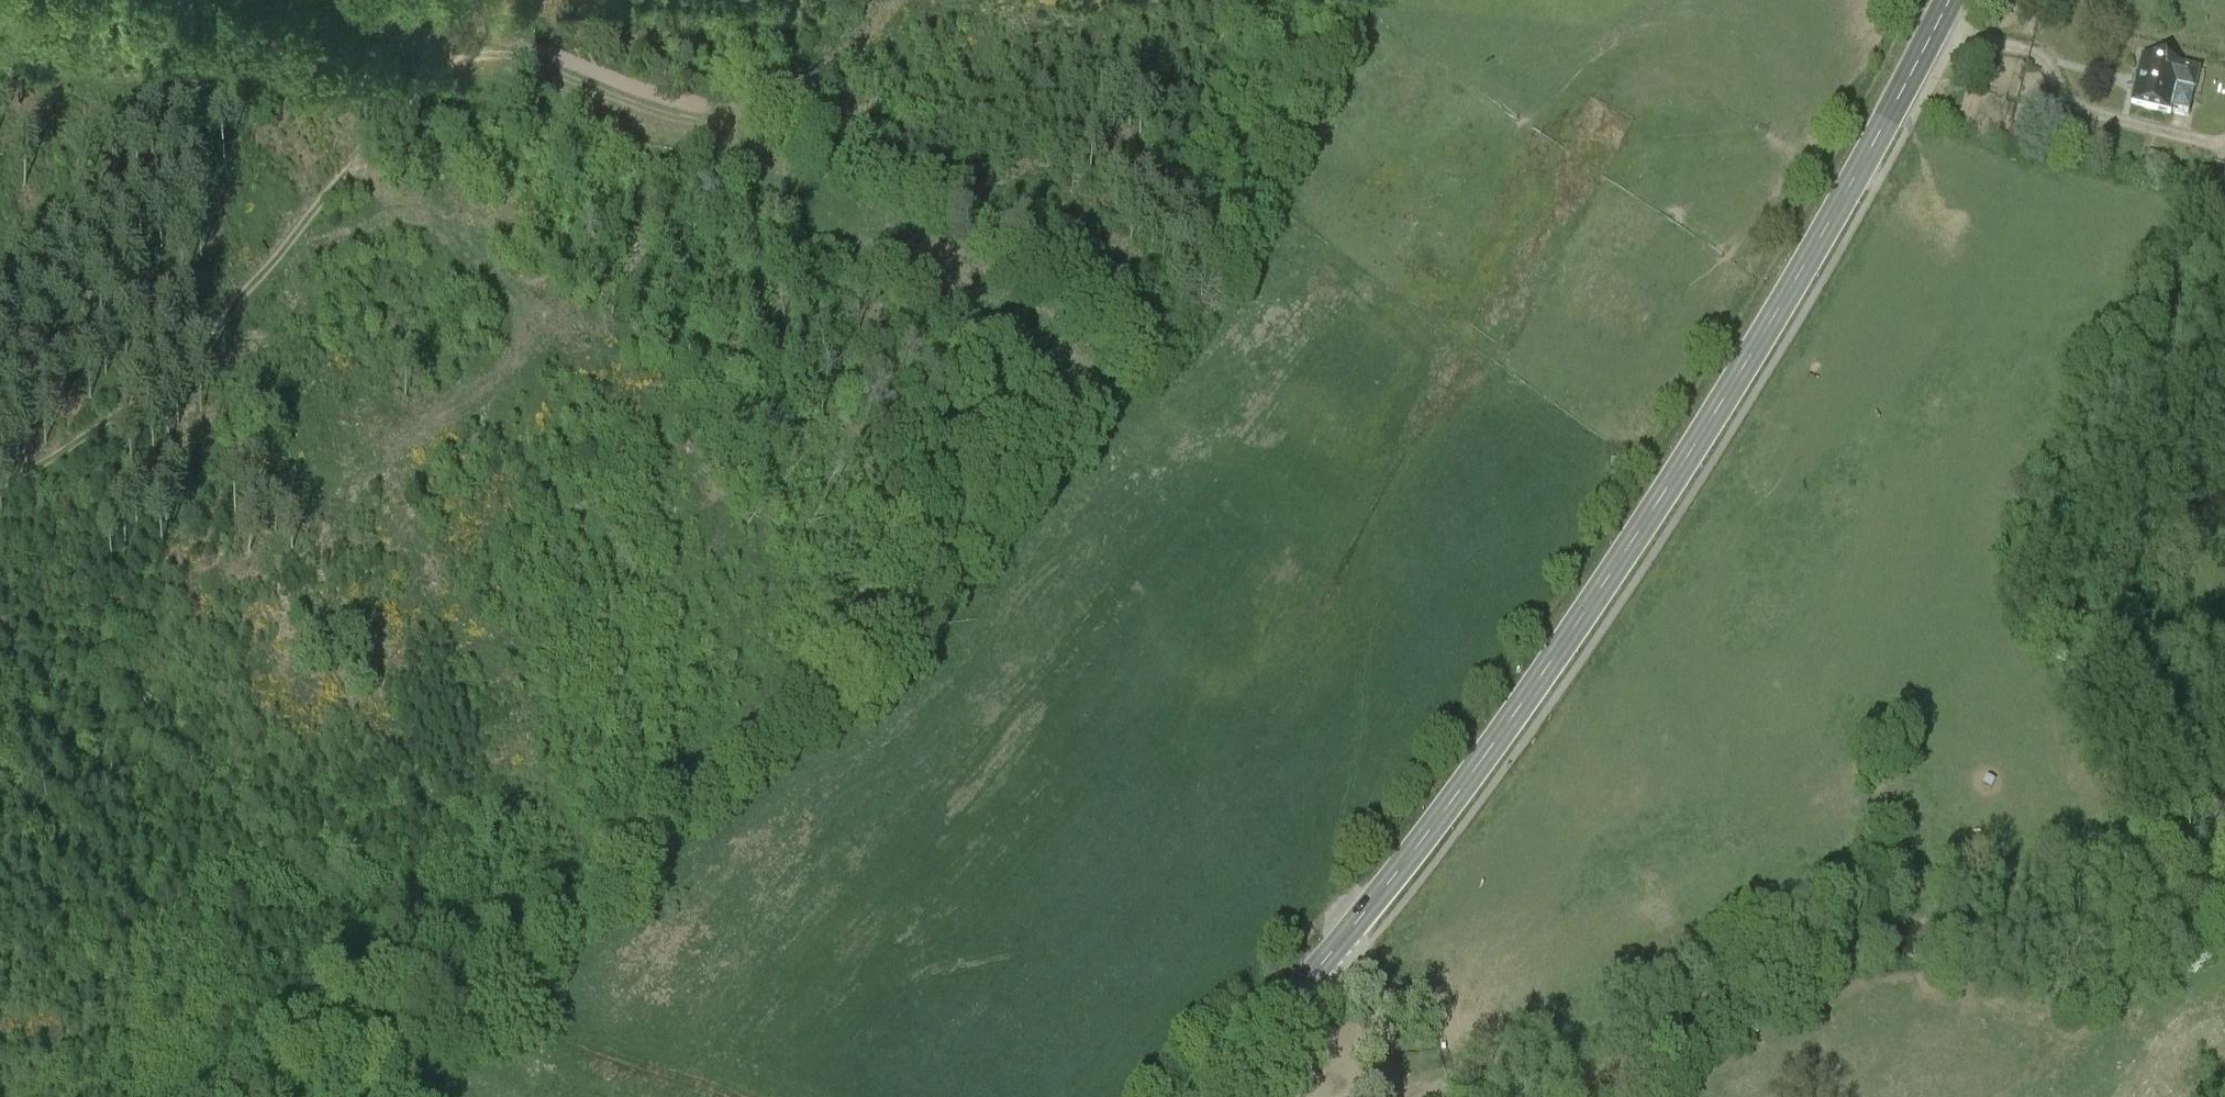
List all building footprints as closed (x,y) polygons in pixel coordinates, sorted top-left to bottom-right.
[(2199,73),(2143,59),(2131,107),(2170,116),(2177,90),(2194,94),(2199,73)]
